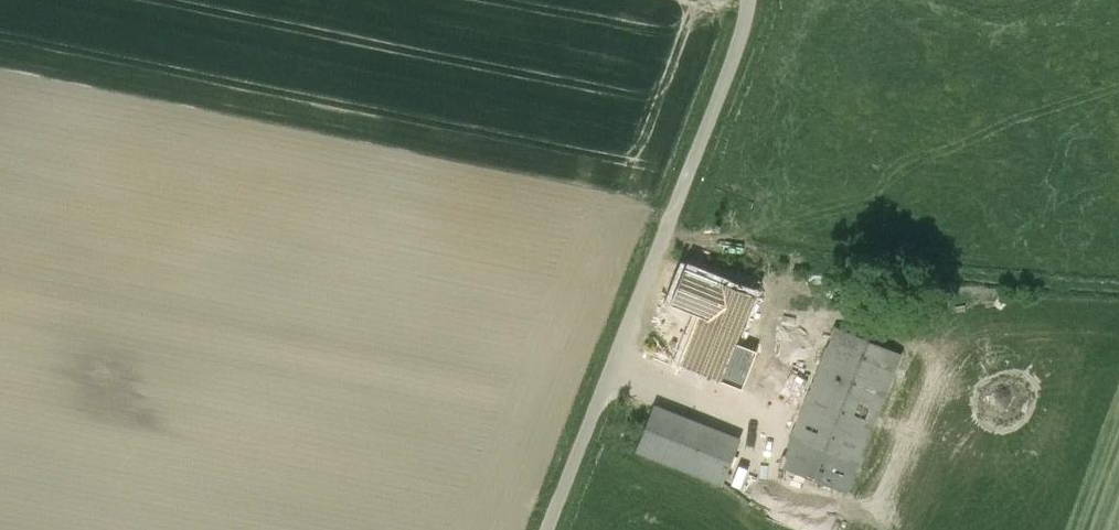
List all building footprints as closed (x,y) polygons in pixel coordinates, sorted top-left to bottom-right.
[(697,318),(677,369),(776,409),(783,411),(812,338),(769,321),(760,345),(731,334),(746,296),(748,291),(684,265),(668,306),(697,318)] [(835,323),(778,465),(850,494),(907,352),(835,323)] [(650,406),(634,451),(730,484),(746,439),(650,406)]
